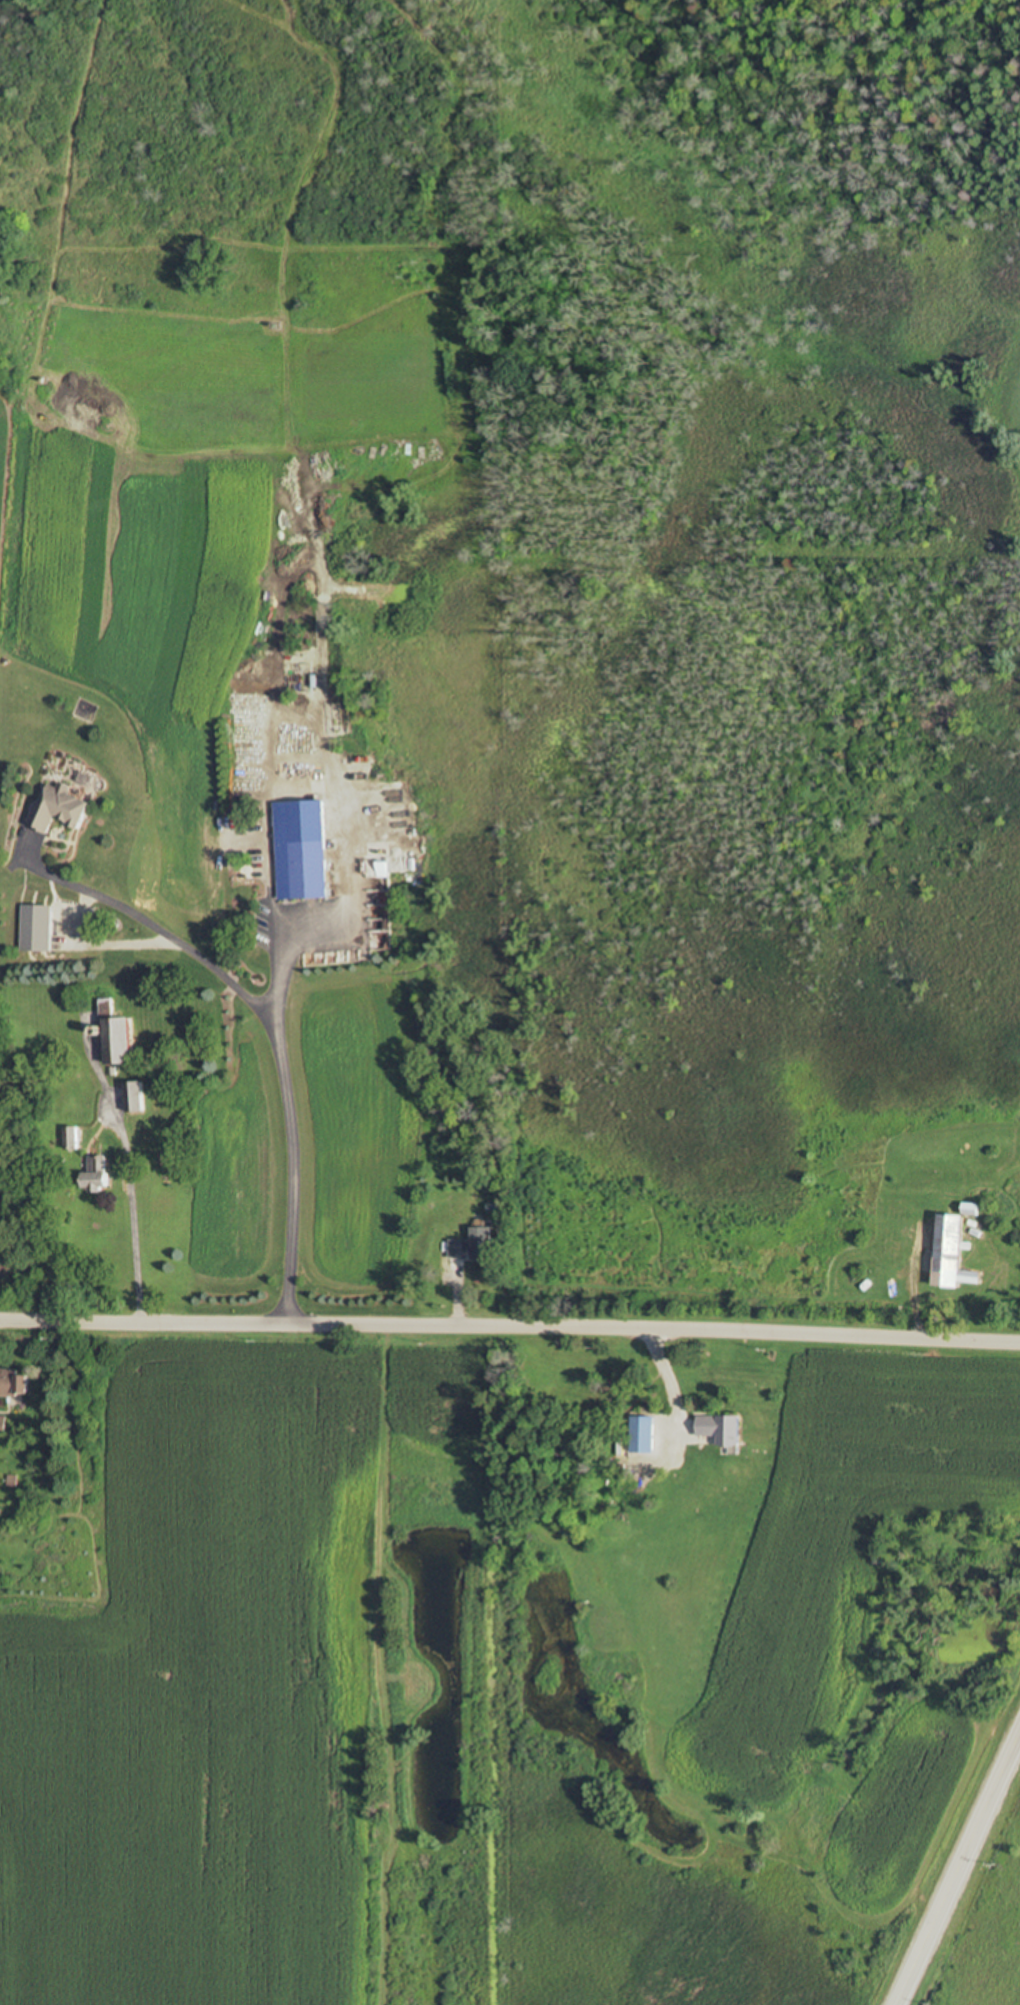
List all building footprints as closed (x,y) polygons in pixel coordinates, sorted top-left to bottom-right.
[(29,826),(49,833),(54,817),(82,827),(91,802),(72,795),(75,788),(60,782),(58,788),(45,783),(29,826)] [(275,802),(278,900),(330,898),(328,801),(275,802)] [(108,1019),(109,1066),(136,1065),(135,1019),(108,1019)] [(144,1112),(144,1083),(128,1083),(128,1112),(144,1112)] [(81,1126),(67,1126),(67,1149),(81,1149),(81,1126)] [(86,1170),(86,1191),(111,1191),(111,1154),(90,1154),(90,1170),(86,1170)] [(474,1239),(452,1239),(452,1258),(493,1258),(494,1227),(474,1226),(474,1239)] [(31,1395),(31,1369),(2,1369),(2,1395),(31,1395)] [(742,1415),(699,1415),(699,1435),(721,1435),(721,1445),(742,1445),(742,1415)] [(616,1523),(607,1524),(609,1537),(617,1536),(616,1523)]
